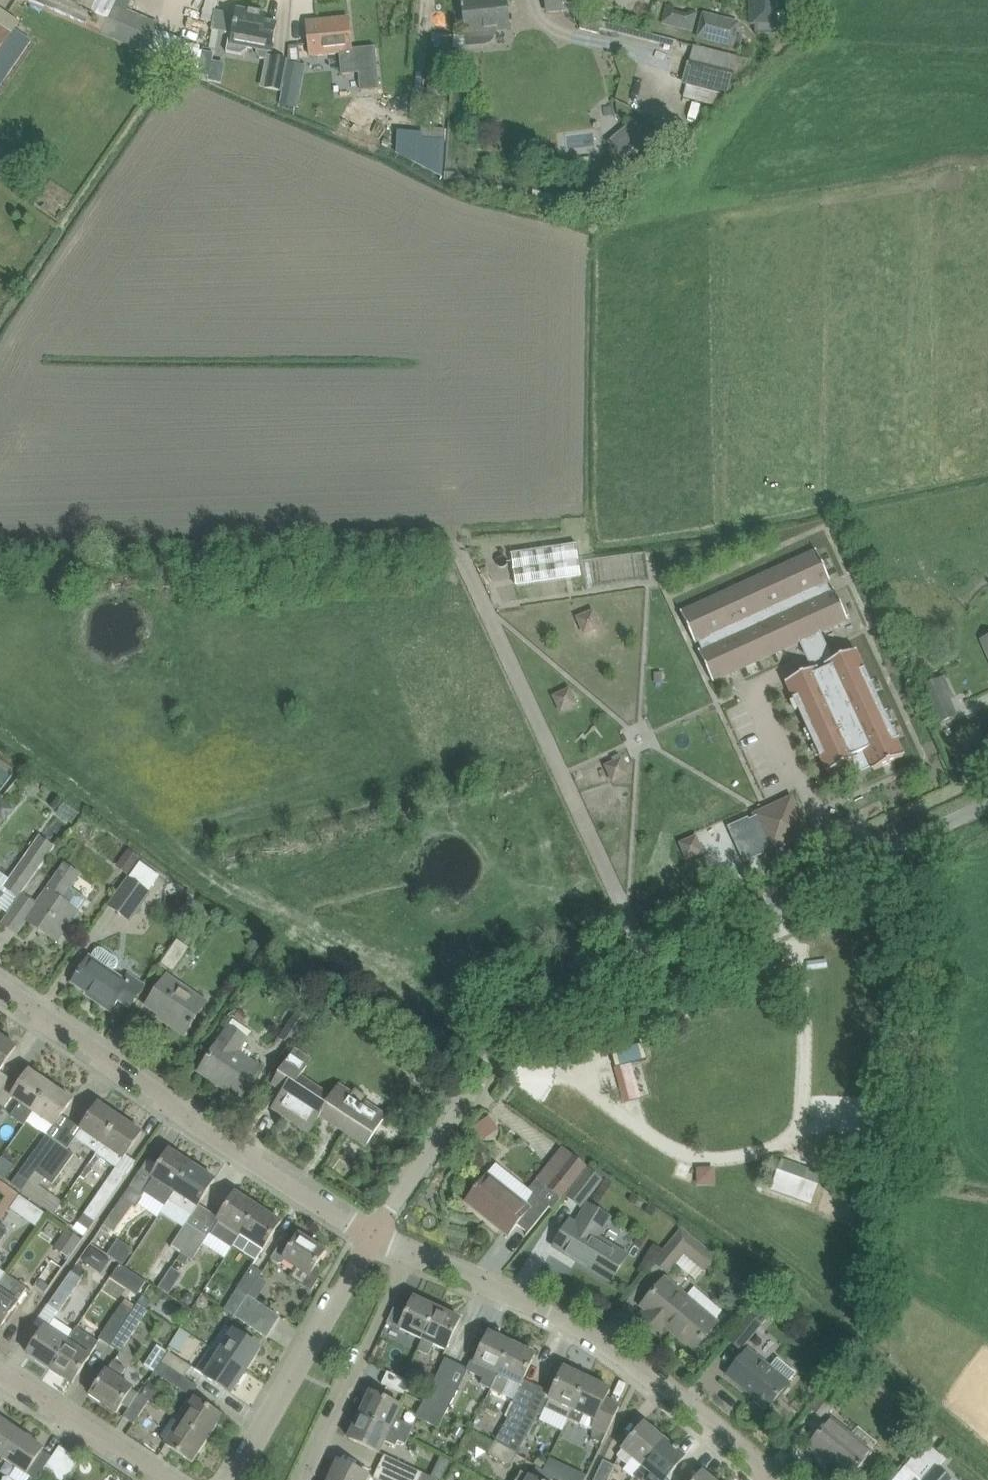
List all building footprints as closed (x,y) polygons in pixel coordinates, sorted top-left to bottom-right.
[(150,52),(160,24),(115,6),(117,0),(24,0),(150,52)] [(463,8),(465,8),(469,46),(490,44),(493,41),(494,39),(495,36),(495,32),(510,31),(506,0),(464,0),(464,5),(462,5),(463,8)] [(547,1),(548,11),(587,7),(587,0),(547,0),(547,1)] [(755,23),(755,32),(777,32),(776,0),(751,0),(752,23),(755,23)] [(667,4),(662,22),(693,30),(697,12),(667,4)] [(3,84),(32,40),(16,29),(21,21),(16,17),(0,7),(0,82),(3,84)] [(268,57),(269,51),(272,51),(278,24),(257,20),(259,13),(240,10),(235,34),(230,33),(226,52),(241,55),(248,50),(248,47),(257,49),(257,53),(260,59),(266,60),(261,86),(281,89),(286,60),(268,57)] [(733,47),(734,42),(739,23),(704,14),(698,38),(733,47)] [(361,91),(379,89),(375,47),(352,49),(349,17),(307,21),(310,56),(341,53),(343,75),(359,73),(361,91)] [(744,85),(753,60),(694,45),(686,75),(710,81),(713,69),(735,75),(733,83),(710,99),(711,92),(685,85),(682,96),(712,105),(733,89),(744,85)] [(288,60),(286,70),(302,74),(304,63),(288,60)] [(346,110),(340,121),(367,135),(376,118),(375,117),(350,103),(349,104),(346,110)] [(424,130),(419,154),(438,158),(443,134),(424,130)] [(630,131),(612,147),(622,158),(640,142),(630,131)] [(663,134),(656,142),(663,149),(671,141),(663,134)] [(568,542),(499,549),(503,584),(571,578),(568,542)] [(817,551),(681,613),(695,643),(699,641),(703,650),(699,652),(713,682),(800,642),(813,670),(787,682),(828,773),(854,761),(859,772),(872,766),(874,770),(904,757),(856,651),(834,661),(821,633),(849,620),(835,590),(831,592),(827,583),(831,581),(817,551)] [(593,613),(580,619),(585,631),(598,626),(593,613)] [(956,715),(940,678),(923,686),(939,723),(956,715)] [(569,690),(554,697),(561,711),(576,704),(569,690)] [(621,760),(606,766),(613,781),(628,774),(621,760)] [(808,834),(791,798),(755,815),(771,851),(808,834)] [(696,837),(681,844),(687,859),(702,852),(696,837)] [(12,881),(8,887),(19,895),(38,868),(53,845),(42,838),(26,860),(12,881)] [(128,849),(123,856),(116,867),(129,876),(134,869),(141,858),(128,849)] [(57,942),(68,926),(87,899),(70,887),(80,874),(66,864),(38,903),(24,893),(3,924),(17,934),(26,921),(57,942)] [(131,921),(151,893),(129,877),(109,905),(131,921)] [(191,949),(188,947),(193,939),(183,933),(161,964),(174,973),(191,949)] [(130,1007),(141,991),(144,986),(129,976),(124,982),(112,974),(118,965),(118,961),(116,958),(103,949),(99,948),(96,950),(90,959),(89,959),(73,982),(99,1000),(98,1002),(111,1011),(119,1000),(130,1007)] [(186,1036),(194,1024),(193,1023),(207,1003),(167,976),(146,1006),(168,1021),(167,1023),(186,1036)] [(302,1005),(295,1016),(280,1038),(292,1046),(313,1014),(302,1005)] [(249,1091),(251,1088),(249,1087),(261,1069),(239,1054),(247,1041),(228,1028),(199,1072),(241,1099),(247,1090),(249,1091)] [(5,1063),(17,1047),(0,1035),(0,1070),(5,1063)] [(625,1039),(600,1045),(614,1100),(640,1093),(625,1039)] [(387,1116),(370,1104),(365,1101),(368,1098),(355,1089),(353,1092),(341,1085),(332,1098),(301,1077),(312,1062),(298,1052),(276,1085),(286,1093),(275,1110),(322,1142),(322,1141),(309,1132),(321,1116),(365,1146),(387,1116)] [(23,1125),(34,1110),(51,1085),(30,1071),(13,1096),(20,1101),(10,1116),(23,1125)] [(56,1125),(61,1116),(73,1100),(51,1085),(34,1110),(56,1125)] [(99,1103),(88,1120),(75,1138),(96,1153),(120,1118),(99,1103)] [(489,1116),(476,1126),(483,1135),(496,1126),(489,1116)] [(96,1153),(81,1177),(85,1180),(100,1157),(116,1168),(117,1169),(131,1149),(142,1132),(120,1118),(96,1153)] [(36,1172),(57,1142),(47,1135),(13,1184),(22,1190),(36,1172)] [(53,1184),(75,1154),(57,1142),(36,1172),(53,1184)] [(165,1205),(168,1199),(170,1196),(172,1197),(193,1165),(170,1150),(152,1177),(153,1178),(144,1192),(165,1205)] [(496,1164),(465,1202),(508,1236),(518,1225),(528,1233),(525,1236),(526,1237),(539,1221),(549,1209),(550,1207),(553,1209),(561,1199),(562,1200),(588,1168),(573,1156),(538,1197),(496,1164)] [(822,1175),(782,1159),(770,1190),(812,1205),(822,1175)] [(192,1215),(195,1212),(215,1180),(193,1165),(172,1197),(170,1196),(168,1199),(192,1215)] [(75,1227),(73,1230),(85,1237),(127,1175),(117,1169),(116,1168),(99,1193),(75,1227)] [(600,1183),(589,1173),(568,1198),(579,1207),(600,1183)] [(20,1194),(0,1181),(0,1193),(6,1197),(0,1205),(0,1222),(20,1194)] [(114,1232),(140,1194),(130,1187),(101,1229),(109,1235),(112,1230),(114,1232)] [(40,1205),(48,1210),(54,1215),(63,1202),(49,1192),(40,1205)] [(236,1193),(219,1218),(219,1219),(210,1234),(232,1249),(234,1246),(241,1236),(259,1208),(236,1193)] [(611,1282),(621,1265),(628,1254),(601,1237),(613,1218),(589,1204),(575,1226),(569,1222),(554,1247),(611,1282)] [(259,1208),(241,1236),(263,1250),(281,1222),(259,1208)] [(178,1261),(198,1230),(187,1223),(173,1245),(153,1274),(153,1275),(149,1282),(158,1288),(177,1260),(178,1261)] [(0,1224),(0,1243),(9,1231),(0,1224)] [(67,1229),(60,1239),(76,1250),(82,1240),(71,1233),(67,1229)] [(208,1236),(198,1230),(178,1261),(185,1265),(189,1259),(192,1261),(208,1236)] [(684,1253),(703,1269),(713,1257),(683,1231),(655,1263),(667,1273),(684,1253)] [(284,1240),(271,1259),(278,1264),(283,1263),(285,1258),(297,1266),(290,1277),(311,1291),(319,1279),(311,1274),(326,1252),(300,1235),(292,1246),(284,1240)] [(92,1266),(101,1253),(91,1246),(82,1259),(92,1266)] [(63,1269),(52,1261),(35,1286),(46,1293),(63,1269)] [(77,1265),(49,1305),(59,1312),(82,1279),(81,1279),(86,1271),(77,1265)] [(238,1287),(237,1289),(248,1296),(248,1295),(260,1277),(263,1272),(252,1265),(238,1287)] [(18,1303),(28,1289),(7,1275),(0,1285),(0,1329),(18,1303)] [(698,1345),(710,1330),(716,1323),(664,1279),(642,1306),(648,1311),(643,1318),(661,1333),(670,1322),(683,1333),(679,1338),(691,1348),(695,1343),(698,1345)] [(248,1296),(242,1305),(275,1326),(281,1317),(270,1310),(256,1301),(248,1295),(248,1296)] [(423,1340),(437,1308),(414,1298),(400,1329),(423,1340)] [(111,1345),(120,1351),(121,1352),(149,1308),(138,1302),(133,1310),(111,1345)] [(99,1338),(111,1345),(133,1310),(123,1304),(116,1314),(115,1314),(99,1338)] [(275,1326),(242,1305),(234,1317),(267,1338),(275,1326)] [(429,1356),(434,1345),(446,1350),(461,1319),(437,1308),(423,1340),(418,1350),(429,1356)] [(740,1352),(760,1328),(762,1324),(750,1314),(727,1342),(740,1352)] [(67,1342),(47,1328),(45,1327),(27,1354),(50,1369),(67,1342)] [(76,1327),(67,1342),(50,1369),(73,1384),(90,1357),(99,1343),(76,1327)] [(235,1331),(219,1354),(246,1372),(261,1349),(235,1331)] [(468,1369),(467,1371),(483,1378),(481,1384),(491,1389),(513,1344),(489,1333),(481,1351),(475,1363),(472,1361),(468,1369)] [(522,1385),(527,1373),(536,1354),(513,1344),(491,1389),(503,1395),(510,1379),(522,1385)] [(246,1372),(219,1354),(211,1348),(197,1369),(206,1375),(205,1377),(231,1394),(246,1372)] [(767,1409),(780,1393),(789,1382),(797,1373),(778,1358),(771,1366),(749,1348),(727,1376),(753,1397),(751,1399),(764,1410),(766,1408),(767,1409)] [(162,1363),(185,1378),(192,1367),(168,1352),(162,1363)] [(114,1360),(102,1379),(91,1396),(117,1413),(134,1387),(120,1377),(126,1368),(114,1360)] [(185,1378),(162,1363),(155,1374),(192,1397),(199,1387),(185,1378)] [(564,1368),(556,1386),(545,1408),(569,1419),(588,1379),(564,1368)] [(382,1384),(400,1392),(406,1395),(412,1383),(388,1372),(382,1384)] [(423,1404),(434,1409),(447,1384),(437,1379),(423,1404)] [(611,1389),(588,1379),(569,1419),(592,1430),(592,1439),(602,1444),(619,1407),(605,1400),(611,1389)] [(147,1382),(140,1393),(153,1401),(160,1391),(147,1382)] [(434,1409),(444,1415),(458,1390),(447,1384),(434,1409)] [(843,1394),(832,1384),(810,1410),(822,1419),(843,1394)] [(370,1392),(359,1415),(408,1438),(414,1427),(396,1418),(401,1407),(370,1392)] [(153,1401),(140,1393),(124,1417),(134,1424),(150,1401),(152,1402),(153,1401)] [(181,1421),(208,1439),(222,1417),(195,1399),(181,1421)] [(521,1423),(528,1409),(516,1403),(510,1416),(496,1442),(507,1448),(521,1423)] [(438,1427),(444,1415),(434,1409),(423,1404),(417,1415),(438,1427)] [(521,1423),(507,1448),(518,1455),(522,1447),(533,1429),(539,1414),(528,1409),(521,1423)] [(408,1438),(359,1415),(349,1438),(380,1453),(385,1441),(396,1446),(399,1441),(405,1444),(408,1438)] [(4,1458),(21,1433),(0,1419),(0,1455),(4,1458)] [(851,1477),(864,1462),(871,1453),(830,1420),(809,1446),(826,1461),(828,1458),(851,1477)] [(193,1462),(208,1439),(181,1421),(166,1445),(193,1462)] [(617,1456),(627,1465),(632,1459),(642,1467),(665,1440),(645,1423),(617,1456)] [(457,1426),(453,1433),(461,1438),(465,1431),(457,1426)] [(44,1470),(52,1457),(42,1451),(44,1449),(21,1433),(4,1458),(16,1466),(30,1476),(28,1479),(36,1479),(44,1470)] [(642,1467),(651,1475),(647,1479),(666,1479),(685,1457),(665,1440),(642,1467)] [(153,1442),(148,1450),(160,1457),(165,1449),(153,1442)] [(511,1467),(518,1455),(507,1448),(496,1442),(489,1454),(511,1467)] [(936,1469),(944,1459),(926,1444),(905,1468),(919,1479),(950,1479),(936,1469)] [(68,1476),(79,1460),(60,1447),(53,1458),(52,1457),(44,1470),(60,1479),(65,1479),(68,1476)] [(540,1473),(547,1456),(538,1453),(531,1469),(540,1473)] [(384,1455),(379,1466),(409,1479),(438,1479),(384,1455)] [(369,1475),(338,1461),(329,1479),(367,1479),(369,1475)] [(603,1462),(595,1479),(609,1479),(615,1466),(604,1461),(603,1462)] [(379,1466),(373,1478),(378,1479),(409,1479),(379,1466)] [(587,1475),(567,1466),(561,1479),(562,1479),(585,1479),(587,1475)] [(531,1477),(530,1477),(521,1472),(516,1479),(536,1479),(531,1477)] [(703,1472),(696,1479),(713,1479),(703,1472)]
